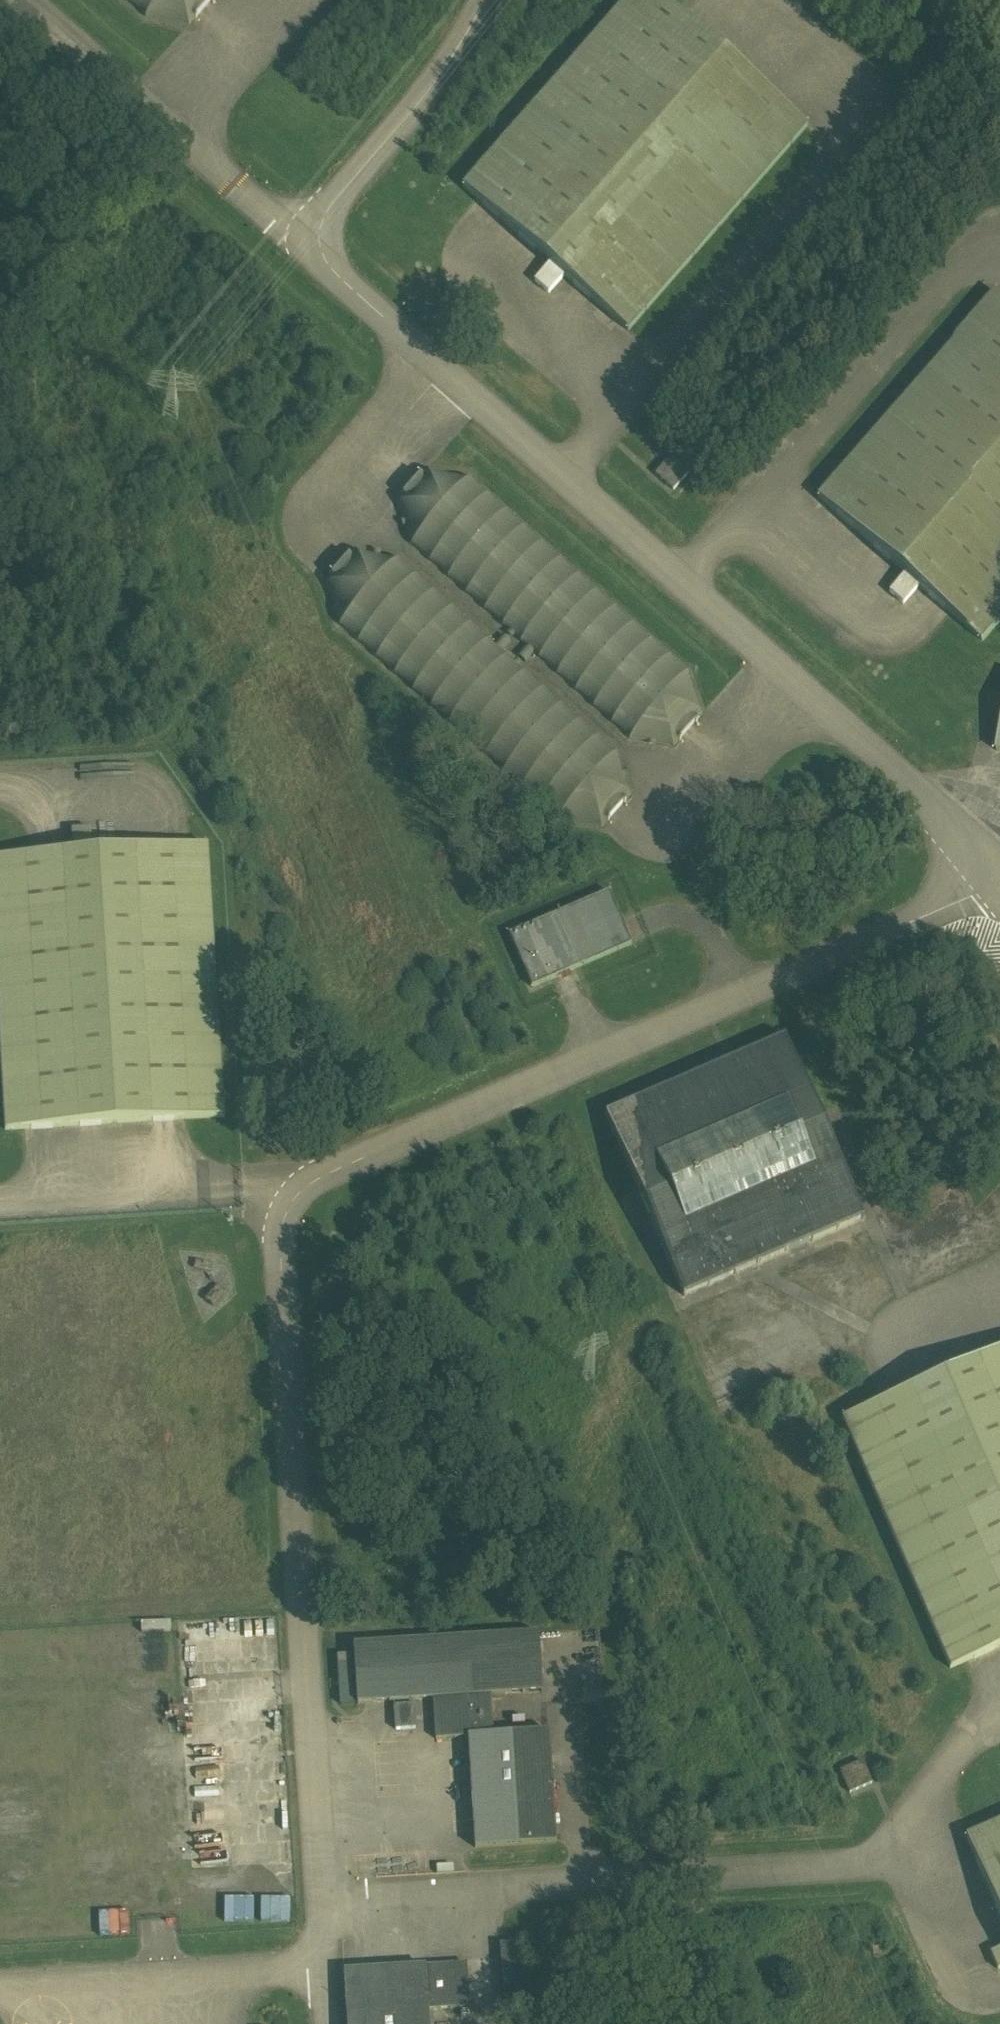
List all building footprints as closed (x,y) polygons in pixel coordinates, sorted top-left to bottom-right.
[(145,17),(188,28),(214,0),(125,0),(145,17)] [(458,192),(545,269),(532,284),(548,297),(561,283),(623,338),(808,129),(661,0),(628,0),(458,192)] [(814,506),(901,583),(887,598),(903,612),(916,598),(979,653),(999,629),(999,300),(998,298),(814,506)] [(394,501),(410,548),(630,741),(674,752),(706,716),(692,671),(469,477),(425,468),(394,501)] [(318,580),(333,627),(553,821),(597,831),(629,796),(615,750),(393,557),(348,548),(318,580)] [(3,1130),(221,1117),(204,843),(90,851),(89,828),(68,829),(70,853),(0,857),(0,1090),(3,1130)] [(509,934),(531,988),(632,946),(609,892),(509,934)] [(607,1115),(681,1296),(867,1220),(792,1039),(607,1115)] [(947,1667),(999,1644),(999,1354),(843,1419),(947,1667)] [(555,1846),(549,1733),(494,1736),(492,1699),(542,1696),(539,1635),(353,1646),(356,1707),(393,1704),(395,1732),(416,1730),(414,1705),(433,1704),(435,1739),(468,1737),(474,1850),(555,1846)] [(860,1759),(838,1768),(848,1791),(870,1782),(860,1759)] [(963,1833),(999,1916),(999,1817),(963,1833)] [(220,1920),(250,1919),(249,1895),(219,1896),(220,1920)] [(256,1896),(256,1920),(286,1920),(286,1897),(256,1896)] [(104,1910),(105,1933),(126,1932),(125,1909),(104,1910)] [(987,1948),(996,1969),(999,1967),(999,1942),(987,1948)] [(344,1966),(347,2023),(430,2023),(429,2009),(470,2007),(467,1960),(344,1966)]
